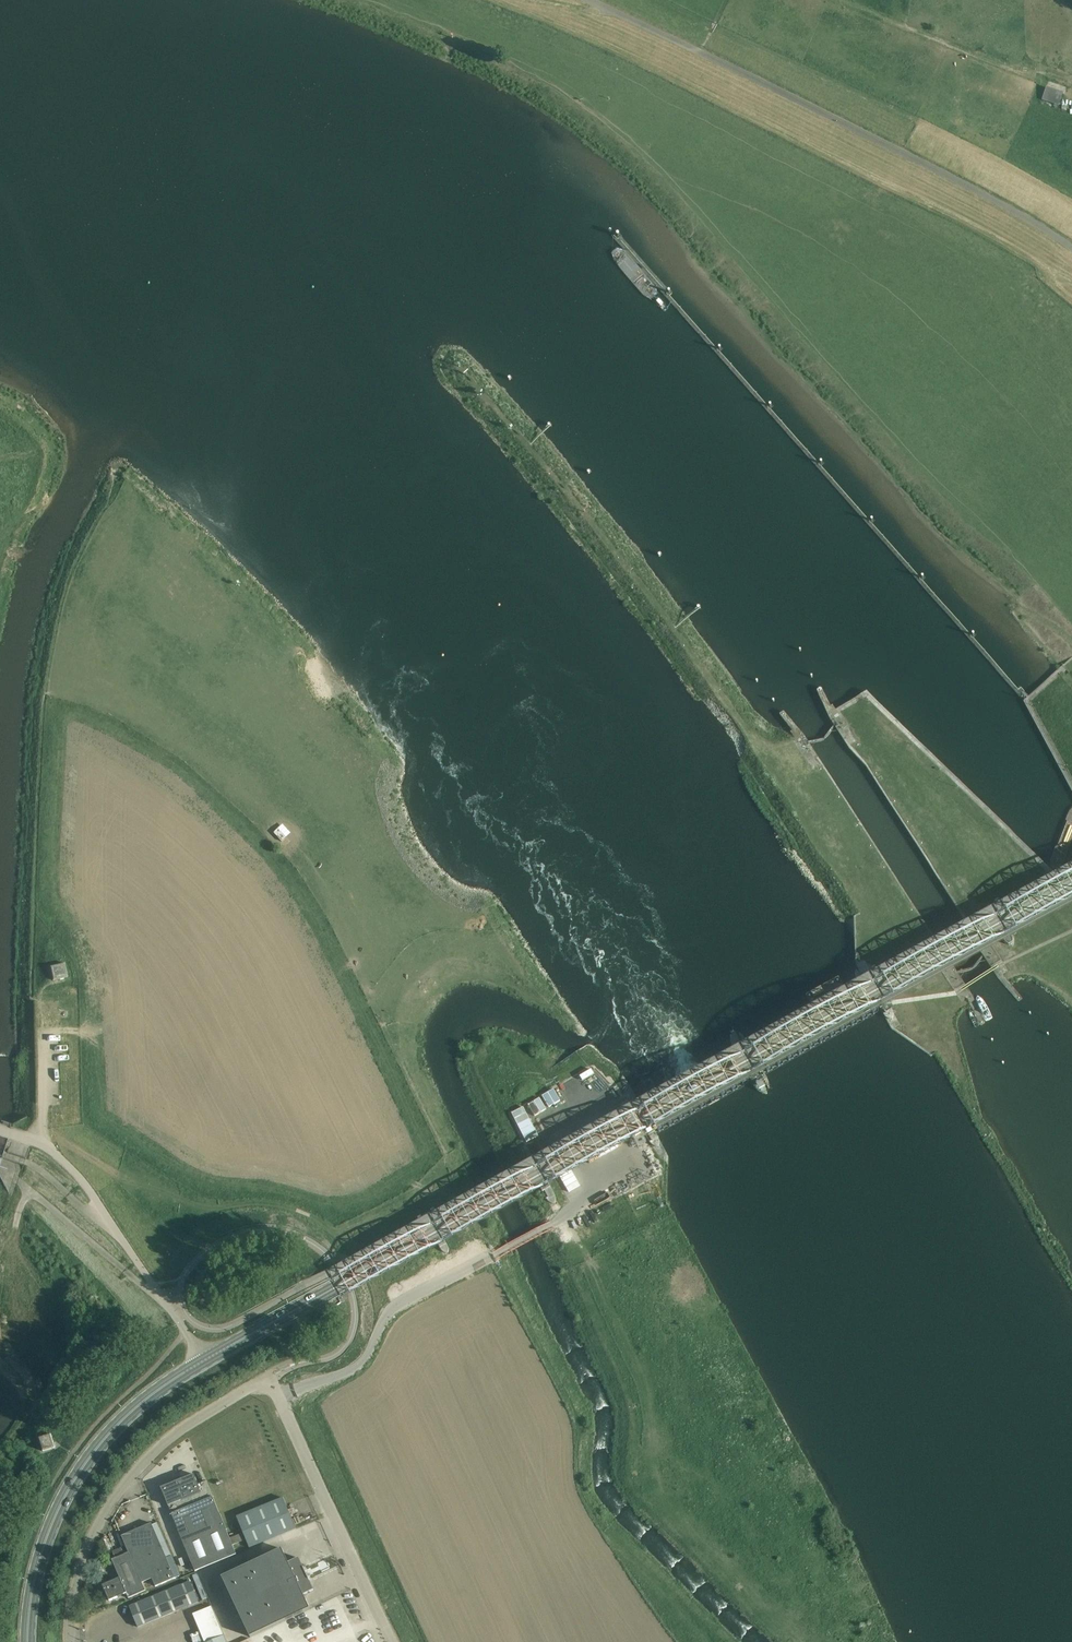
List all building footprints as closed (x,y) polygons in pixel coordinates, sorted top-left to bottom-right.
[(1041,100),(1057,106),(1062,94),(1045,87),(1041,100)] [(1008,945),(1013,946),(1015,942),(1015,938),(1013,933),(1000,909),(996,904),(992,902),(989,902),(987,905),(987,908),(988,912),(990,915),(1005,942),(1008,945)] [(64,964),(50,967),(52,979),(67,976),(64,964)] [(762,1082),(756,1085),(760,1091),(766,1088),(763,1083),(762,1082)] [(656,1147),(658,1147),(659,1145),(660,1142),(659,1139),(659,1137),(639,1102),(637,1100),(635,1099),(632,1098),(630,1101),(630,1104),(631,1107),(650,1142),(653,1145),(656,1147)] [(2,1158),(7,1141),(8,1142),(8,1141),(0,1138),(0,1157),(2,1158)] [(556,1202),(556,1200),(556,1198),(556,1196),(556,1194),(533,1157),(532,1156),(531,1156),(529,1155),(528,1155),(527,1155),(527,1156),(527,1158),(526,1160),(526,1161),(547,1198),(548,1199),(550,1201),(551,1202),(554,1203),(555,1203),(556,1202)] [(442,1250),(444,1252),(447,1253),(448,1253),(449,1252),(449,1251),(449,1250),(449,1249),(449,1248),(448,1246),(430,1214),(429,1213),(428,1212),(426,1211),(425,1211),(425,1212),(424,1212),(424,1214),(424,1215),(425,1217),(442,1250)] [(51,1434),(39,1438),(43,1452),(55,1448),(51,1434)] [(175,1482),(161,1488),(169,1506),(173,1516),(195,1571),(236,1554),(233,1545),(238,1543),(236,1537),(230,1539),(222,1520),(220,1513),(206,1481),(198,1484),(194,1474),(193,1475),(194,1475),(184,1479),(179,1481),(175,1482)] [(243,1533),(236,1537),(238,1543),(246,1540),(249,1548),(296,1529),(283,1498),(237,1517),(243,1533)] [(315,1522),(303,1527),(306,1533),(317,1528),(315,1522)] [(151,1523),(122,1536),(129,1552),(129,1553),(139,1575),(143,1583),(152,1579),(156,1587),(180,1576),(157,1523),(152,1525),(151,1523)] [(300,1528),(282,1535),(284,1541),(302,1534),(300,1528)] [(143,1583),(139,1575),(129,1553),(129,1552),(122,1536),(118,1538),(125,1554),(112,1560),(120,1578),(103,1586),(110,1601),(127,1594),(129,1598),(146,1591),(143,1583)] [(282,1549),(222,1577),(250,1638),(311,1609),(304,1595),(314,1590),(309,1580),(310,1580),(308,1577),(307,1577),(305,1572),(305,1571),(304,1568),(299,1558),(289,1563),(282,1549)] [(139,1627),(200,1602),(191,1582),(130,1607),(139,1627)] [(318,1604),(329,1599),(326,1593),(315,1598),(318,1604)] [(190,1635),(193,1641),(204,1641),(200,1631),(190,1635)]
